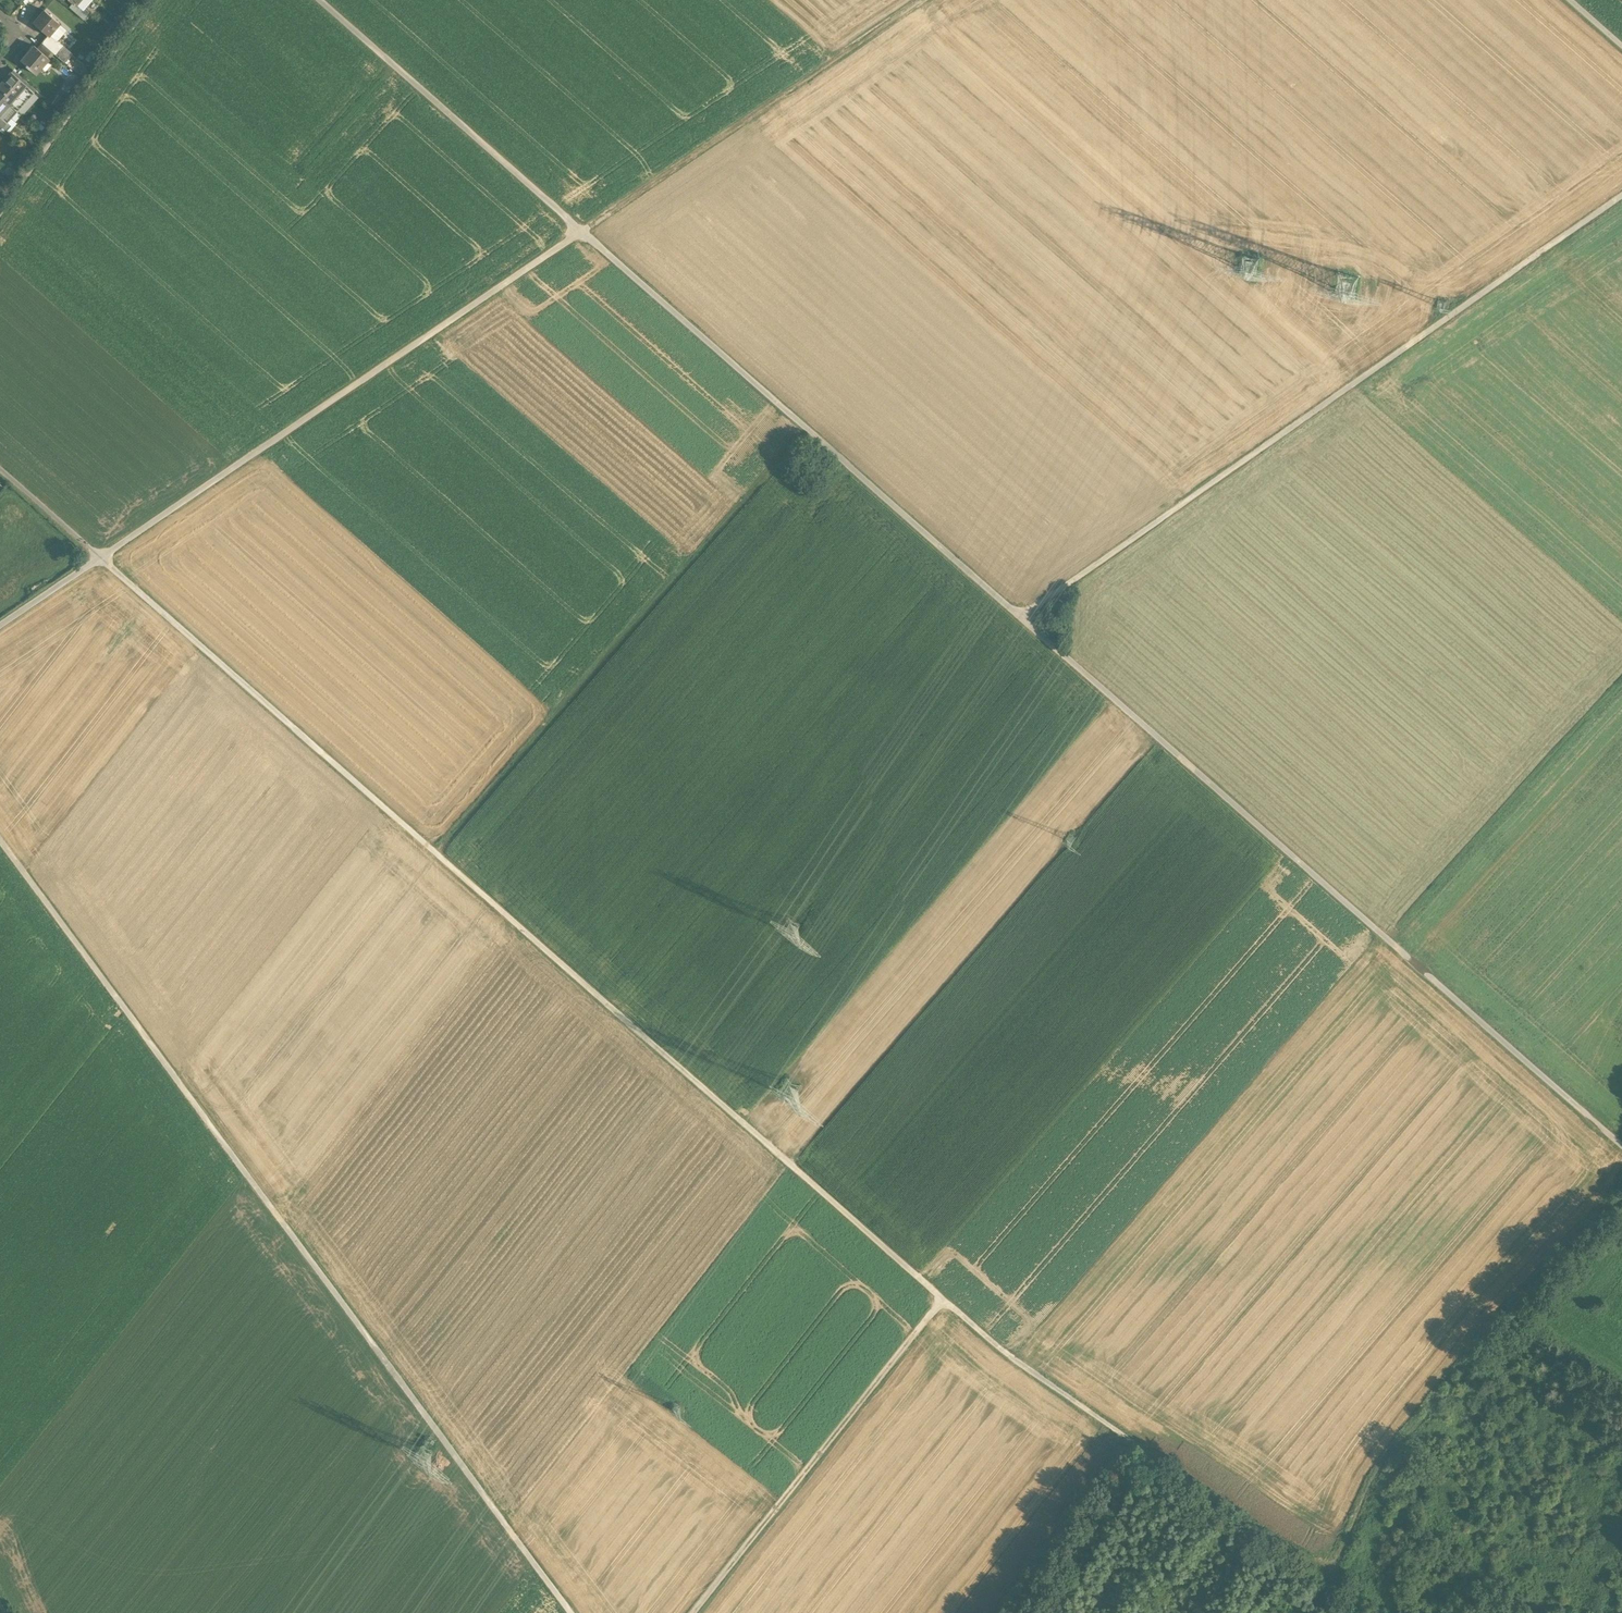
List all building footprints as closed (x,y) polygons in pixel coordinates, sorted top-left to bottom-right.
[(76,6),(73,3),(69,8),(83,21),(90,13),(85,9),(82,11),(76,6)] [(58,25),(44,12),(33,24),(48,37),(58,25)] [(56,38),(65,28),(60,23),(51,34),(56,38)] [(60,51),(46,38),(41,43),(51,52),(55,56),(60,51)] [(51,52),(41,43),(36,49),(46,57),(51,52)] [(36,49),(34,47),(21,61),(26,66),(35,75),(48,60),(46,57),(36,49)] [(0,84),(0,97),(8,105),(17,112),(36,91),(12,70),(0,84)] [(0,97),(0,114),(8,105),(0,97)] [(2,128),(6,132),(10,127),(0,118),(0,127),(2,128)]
